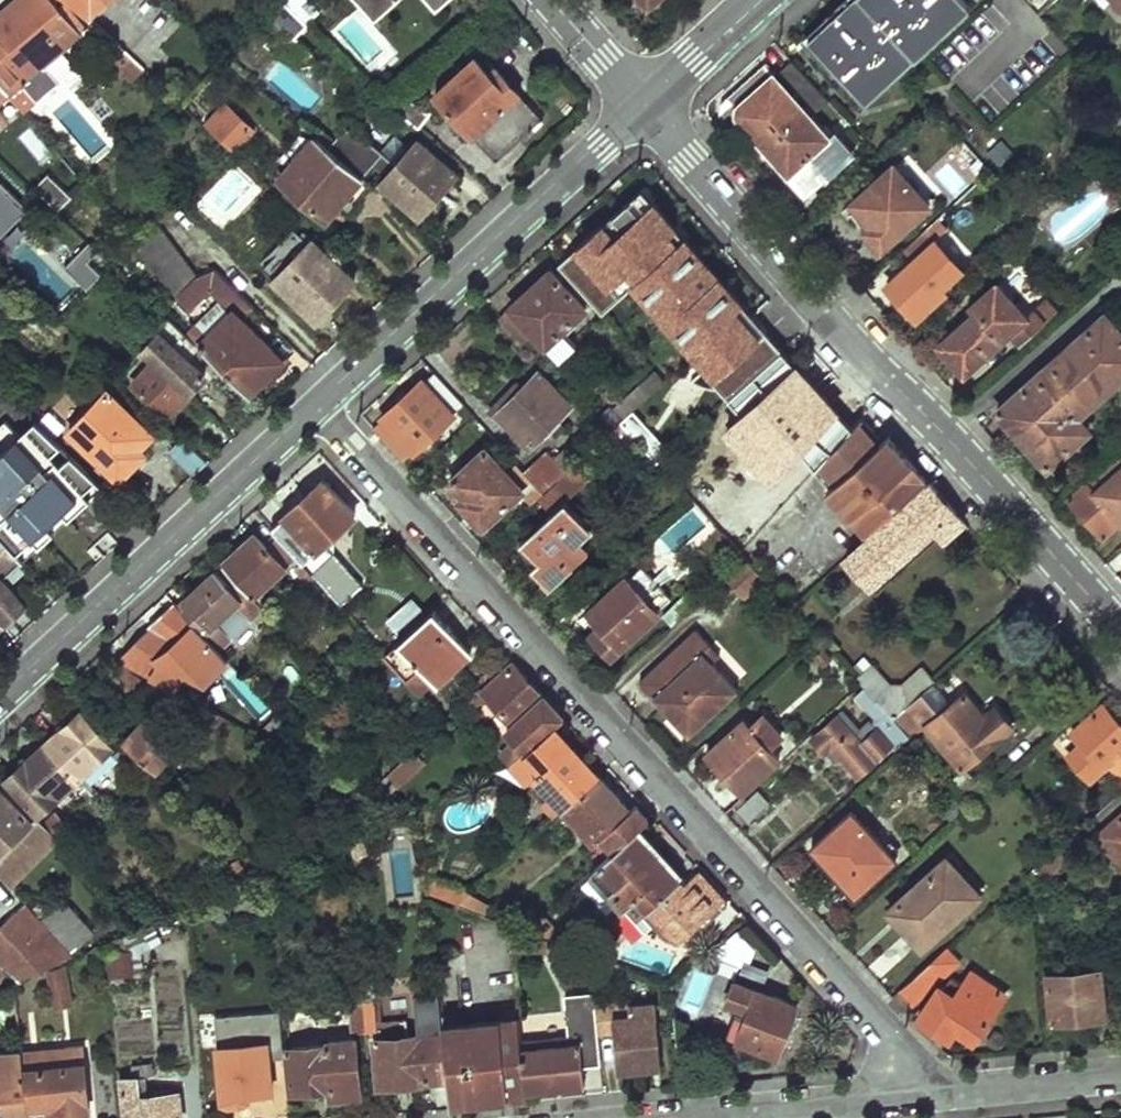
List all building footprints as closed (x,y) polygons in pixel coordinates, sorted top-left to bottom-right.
[(45,90),(54,84),(40,67),(84,29),(62,4),(58,9),(50,0),(15,0),(0,13),(0,38),(45,90)] [(88,20),(100,4),(103,6),(108,0),(66,0),(88,20)] [(372,9),(383,0),(364,0),(372,9)] [(966,0),(853,0),(837,15),(812,38),(868,99),(970,3),(966,0)] [(279,1),(256,23),(282,45),(304,20),(279,1)] [(6,93),(19,82),(34,99),(45,90),(0,38),(0,87),(2,89),(6,93)] [(143,70),(117,46),(105,59),(130,82),(143,70)] [(479,130),(500,153),(541,116),(515,87),(495,66),(487,72),(474,58),(435,93),(473,135),(479,130)] [(831,100),(795,61),(778,76),(765,62),(749,75),(721,101),(725,113),(742,134),(751,125),(788,167),(809,191),(855,150),(838,131),(831,136),(813,116),(831,100)] [(5,115),(16,105),(6,93),(2,89),(0,90),(0,109),(5,115)] [(390,106),(420,128),(430,114),(405,91),(390,106)] [(209,130),(230,149),(249,130),(228,110),(209,130)] [(396,163),(347,122),(327,146),(362,175),(373,163),(387,175),(381,181),(418,213),(452,177),(456,173),(417,141),(396,163)] [(341,198),(346,203),(367,179),(362,175),(327,146),(315,135),(279,179),(319,214),(329,211),(341,198)] [(931,204),(894,165),(855,202),(869,218),(874,224),(867,231),(883,249),(931,204)] [(54,209),(68,198),(42,171),(29,185),(54,209)] [(27,208),(0,181),(0,235),(27,208)] [(641,189),(628,200),(640,212),(652,201),(641,189)] [(559,261),(596,302),(632,269),(639,277),(635,281),(725,377),(729,382),(736,390),(783,346),(719,275),(705,287),(695,276),(709,264),(684,236),(677,243),(668,233),(675,226),(652,201),(640,212),(628,200),(612,214),(619,221),(608,230),(602,224),(559,261)] [(133,243),(176,295),(195,276),(153,225),(133,243)] [(684,236),(675,226),(668,233),(677,243),(684,236)] [(964,271),(928,230),(906,251),(915,262),(890,285),(904,301),(906,299),(912,294),(928,311),(948,292),(944,289),(964,271)] [(268,269),(308,310),(329,291),(335,295),(341,289),(353,278),(340,264),(344,259),(332,247),(326,251),(306,232),(268,269)] [(84,287),(108,262),(86,240),(61,266),(84,287)] [(709,264),(695,276),(705,287),(719,275),(709,264)] [(632,269),(596,302),(604,310),(635,281),(639,277),(632,269)] [(534,333),(558,360),(577,345),(564,330),(587,308),(551,270),(524,295),(510,308),(534,333)] [(1028,319),(998,285),(973,307),(978,312),(943,343),(952,353),(969,371),(1015,330),(1028,319)] [(308,310),(315,316),(335,295),(329,291),(308,310)] [(522,344),(534,333),(510,308),(499,318),(522,344)] [(1028,319),(1015,330),(1025,342),(1049,321),(1039,309),(1028,319)] [(187,334),(245,391),(260,377),(264,373),(258,366),(272,351),(230,310),(206,334),(196,325),(187,334)] [(1105,315),(998,410),(1031,448),(1049,468),(1090,431),(1076,415),(1120,374),(1120,333),(1105,315)] [(139,348),(187,392),(196,384),(204,376),(175,346),(187,334),(168,316),(139,348)] [(133,381),(167,414),(177,403),(187,392),(139,348),(133,354),(146,367),(133,381)] [(258,366),(264,373),(279,359),(272,351),(258,366)] [(115,375),(122,382),(130,374),(122,367),(115,375)] [(594,422),(606,436),(625,419),(650,395),(668,379),(658,369),(614,407),(612,405),(594,422)] [(742,409),(785,458),(825,424),(811,408),(798,393),(805,388),(788,369),(742,409)] [(465,404),(436,373),(427,382),(425,379),(399,402),(382,417),(383,419),(374,429),(402,459),(413,451),(415,452),(456,416),(454,413),(465,404)] [(534,446),(574,407),(541,374),(502,413),(534,446)] [(720,391),(729,382),(725,377),(716,386),(720,391)] [(736,390),(729,382),(720,391),(727,398),(736,390)] [(68,428),(112,473),(137,447),(132,443),(139,436),(145,429),(105,391),(68,428)] [(862,414),(825,457),(843,476),(837,483),(830,488),(854,516),(860,510),(876,527),(929,478),(898,443),(889,433),(876,446),(872,443),(881,435),(862,414)] [(14,553),(29,538),(36,545),(51,531),(44,524),(59,511),(65,518),(81,504),(17,434),(2,419),(0,421),(0,445),(2,448),(0,450),(0,538),(14,553)] [(81,504),(101,484),(68,453),(59,463),(49,453),(58,443),(33,419),(17,434),(81,504)] [(625,419),(606,436),(619,450),(638,432),(625,419)] [(545,491),(581,459),(606,436),(594,422),(554,455),(549,449),(526,470),(545,491)] [(159,444),(192,472),(205,460),(173,430),(159,444)] [(481,526),(522,490),(485,448),(450,479),(471,503),(465,508),(481,526)] [(1073,497),(1094,524),(1106,536),(1120,522),(1120,452),(1073,497)] [(819,464),(837,483),(843,476),(825,457),(819,464)] [(542,497),(555,511),(568,499),(596,475),(581,459),(545,491),(547,493),(544,495),(542,497)] [(514,477),(536,503),(542,497),(544,495),(523,470),(514,477)] [(293,550),(342,603),(356,589),(319,550),(358,514),(326,479),(305,498),(273,528),(275,530),(293,550)] [(962,514),(932,481),(851,556),(874,583),(937,527),(947,538),(967,520),(962,514)] [(555,511),(522,540),(539,559),(531,566),(549,586),(592,547),(582,535),(592,527),(568,499),(555,511)] [(860,510),(854,516),(869,534),(876,527),(860,510)] [(44,524),(51,531),(65,518),(59,511),(44,524)] [(947,538),(937,527),(874,583),(884,593),(947,538)] [(236,576),(249,590),(293,550),(275,530),(263,541),(257,534),(242,548),(225,564),(236,576)] [(5,618),(23,601),(2,577),(20,560),(14,553),(0,538),(0,613),(5,618)] [(14,553),(20,560),(36,545),(29,538),(14,553)] [(743,595),(762,574),(742,556),(723,577),(743,595)] [(671,598),(643,567),(629,580),(627,578),(591,612),(603,623),(592,633),(614,656),(659,613),(657,611),(671,598)] [(196,623),(219,648),(234,634),(219,618),(240,598),(227,583),(213,568),(196,585),(177,602),(196,623)] [(219,618),(234,634),(263,606),(249,590),(236,576),(227,583),(240,598),(219,618)] [(196,623),(177,602),(149,625),(154,631),(141,643),(121,661),(146,674),(151,669),(157,675),(166,667),(157,657),(167,648),(188,671),(199,660),(196,658),(204,650),(210,656),(216,650),(193,626),(196,623)] [(439,608),(402,642),(438,682),(475,648),(439,608)] [(438,682),(402,642),(388,654),(425,693),(438,682)] [(911,704),(936,682),(925,670),(902,688),(891,687),(866,660),(854,671),(869,687),(896,717),(911,704)] [(568,719),(516,663),(486,690),(491,694),(489,695),(516,725),(510,731),(516,738),(529,752),(556,729),(568,719)] [(109,684),(131,701),(146,683),(124,665),(109,684)] [(700,742),(740,706),(708,669),(667,706),(700,742)] [(936,682),(911,704),(929,724),(968,769),(1016,726),(998,707),(989,716),(967,692),(955,703),(936,682)] [(486,690),(481,686),(467,699),(475,709),(489,695),(491,694),(486,690)] [(896,717),(869,687),(858,696),(877,716),(861,730),(845,711),(815,737),(827,752),(836,745),(861,773),(893,744),(897,747),(912,735),(896,717)] [(1071,732),(1080,742),(1067,753),(1089,778),(1108,762),(1116,771),(1120,767),(1120,722),(1104,703),(1071,732)] [(912,735),(915,737),(929,724),(911,704),(896,717),(912,735)] [(47,742),(77,774),(113,742),(83,710),(60,731),(47,742)] [(125,742),(156,770),(181,745),(150,715),(136,729),(125,742)] [(709,751),(745,792),(781,761),(769,747),(782,734),(764,715),(751,727),(744,719),(709,751)] [(599,777),(556,729),(529,752),(523,758),(514,761),(531,781),(539,774),(567,806),(599,777)] [(1067,753),(1080,742),(1071,732),(1069,730),(1045,751),(1055,762),(1065,751),(1067,753)] [(523,758),(529,752),(516,738),(502,751),(512,762),(514,761),(523,758)] [(77,774),(47,742),(21,766),(9,777),(39,809),(77,774)] [(387,772),(398,784),(426,758),(415,746),(387,772)] [(951,777),(965,793),(977,782),(963,766),(951,777)] [(398,784),(387,772),(377,781),(392,789),(398,784)] [(567,806),(610,855),(639,829),(650,818),(637,803),(632,808),(602,774),(599,777),(567,806)] [(11,885),(53,843),(30,821),(33,817),(1,786),(0,787),(0,872),(11,885)] [(1091,817),(1120,853),(1120,790),(1091,817)] [(749,823),(772,804),(761,792),(739,811),(749,823)] [(813,846),(858,894),(898,858),(852,809),(813,846)] [(43,821),(57,836),(68,826),(55,811),(43,821)] [(30,821),(53,843),(57,836),(43,821),(36,813),(33,817),(30,821)] [(685,878),(639,829),(610,855),(595,868),(597,871),(619,895),(640,918),(685,878)] [(926,942),(981,892),(949,856),(894,906),(926,942)] [(729,902),(700,870),(687,881),(685,878),(640,918),(648,928),(654,923),(668,939),(672,941),(680,939),(703,919),(707,922),(729,902)] [(607,906),(619,895),(597,871),(585,882),(607,906)] [(470,893),(428,878),(429,892),(460,903),(470,893)] [(42,919),(74,954),(97,933),(65,897),(42,919)] [(74,954),(42,919),(26,901),(0,926),(0,967),(20,979),(74,954)] [(512,947),(550,949),(549,937),(510,922),(512,947)] [(721,954),(743,967),(757,944),(734,931),(721,954)] [(892,995),(912,1016),(937,982),(960,961),(948,946),(892,995)] [(110,975),(133,973),(131,965),(135,964),(134,947),(107,950),(110,975)] [(54,1005),(71,1003),(67,968),(49,975),(54,1005)] [(1052,1019),(1105,1015),(1104,968),(1049,973),(1052,1019)] [(959,1028),(976,1040),(1008,994),(973,969),(955,995),(941,985),(927,1005),(959,1028)] [(694,996),(701,979),(688,973),(680,989),(694,996)] [(800,1002),(738,977),(730,1000),(743,1005),(730,1034),(763,1047),(778,1054),(800,1002)] [(443,1016),(439,986),(422,989),(426,1018),(443,1016)] [(580,1034),(521,1041),(526,1088),(566,1085),(584,1083),(583,1065),(581,1048),(601,1046),(600,1037),(597,1009),(595,992),(575,993),(580,1034)] [(365,1001),(368,1028),(380,1026),(377,1000),(365,1001)] [(368,1028),(365,1001),(352,1003),(355,1030),(368,1028)] [(597,1009),(600,1037),(617,1036),(621,1074),(642,1072),(656,1071),(654,1054),(662,1053),(657,1006),(632,1008),(632,1005),(597,1009)] [(959,1028),(927,1005),(918,1016),(951,1039),(959,1028)] [(427,1033),(444,1032),(444,1028),(443,1016),(426,1018),(427,1033)] [(489,1098),(526,1095),(526,1088),(521,1041),(519,1019),(444,1028),(444,1032),(449,1075),(452,1101),(489,1098)] [(449,1075),(444,1032),(427,1033),(376,1037),(382,1083),(413,1079),(449,1075)] [(363,1094),(356,1037),(331,1040),(331,1043),(287,1049),(292,1090),(330,1085),(332,1098),(337,1098),(363,1094)] [(23,1053),(30,1113),(49,1109),(50,1113),(77,1110),(88,1109),(83,1062),(86,1062),(84,1042),(65,1044),(66,1047),(23,1053)] [(266,1042),(217,1048),(223,1098),(229,1108),(245,1106),(248,1101),(251,1098),(273,1095),(266,1042)] [(581,1048),(583,1065),(603,1062),(601,1046),(581,1048)] [(23,1053),(23,1048),(0,1051),(0,1117),(9,1117),(31,1116),(30,1113),(23,1053)] [(663,1070),(662,1053),(654,1054),(656,1071),(663,1070)] [(181,1117),(178,1092),(149,1095),(147,1077),(121,1080),(125,1117),(171,1117),(181,1117)]
